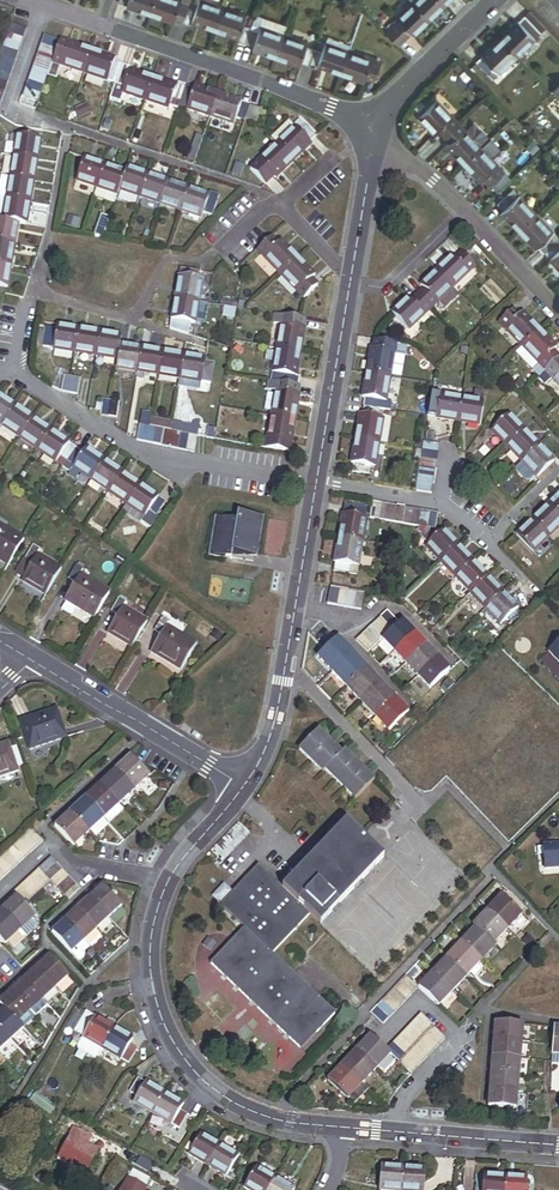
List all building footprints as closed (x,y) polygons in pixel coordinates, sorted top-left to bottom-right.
[(154,0),(119,0),(118,3),(149,14),(154,0)] [(190,0),(154,0),(149,14),(181,25),(182,22),(189,2),(190,0)] [(222,7),(201,0),(199,0),(197,5),(189,2),(182,22),(190,25),(191,22),(214,30),(222,7)] [(443,5),(438,0),(415,0),(411,4),(428,21),(443,5)] [(407,41),(428,21),(411,4),(390,24),(392,26),(385,33),(398,46),(405,39),(407,41)] [(243,25),(246,16),(222,7),(214,30),(238,39),(237,42),(245,45),(251,28),(243,25)] [(529,12),(525,17),(541,34),(546,30),(529,12)] [(283,35),(286,26),(255,15),(251,28),(245,45),(252,47),(252,49),(276,58),(283,35)] [(525,17),(500,40),(517,57),(541,34),(525,17)] [(23,38),(26,30),(10,24),(7,33),(23,38)] [(20,46),(23,38),(7,33),(5,41),(20,46)] [(308,66),(313,50),(306,47),(307,43),(283,35),(276,58),(299,66),(300,63),(308,66)] [(59,42),(43,37),(40,44),(56,49),(59,42)] [(328,39),(326,43),(347,51),(348,46),(328,39)] [(83,74),(92,51),(60,40),(59,42),(56,49),(54,57),(51,64),(49,71),(47,77),(56,80),(61,67),(83,74)] [(517,57),(500,40),(482,57),(482,58),(476,63),(492,80),(517,57)] [(18,54),(20,46),(5,41),(2,49),(18,54)] [(341,74),(349,51),(347,51),(326,43),(325,43),(321,53),(313,50),(308,66),(315,68),(317,65),(341,74)] [(56,49),(40,44),(38,51),(54,57),(56,49)] [(18,54),(2,49),(0,54),(0,56),(15,61),(18,54)] [(54,57),(38,51),(35,59),(51,64),(54,57)] [(116,86),(123,65),(115,62),(116,59),(92,51),(83,74),(116,86)] [(373,82),(380,62),(349,51),(341,74),(364,82),(365,79),(373,82)] [(15,61),(0,56),(0,64),(13,69),(15,61)] [(51,64),(35,59),(33,66),(49,71),(51,64)] [(13,69),(0,64),(0,73),(10,76),(13,69)] [(145,102),(153,78),(129,70),(130,67),(123,65),(116,86),(110,100),(119,103),(123,94),(145,102)] [(49,71),(33,66),(30,74),(46,79),(47,77),(49,71)] [(10,76),(0,73),(0,82),(7,84),(10,76)] [(46,79),(30,74),(27,82),(43,88),(46,79)] [(180,103),(186,87),(178,84),(177,87),(153,78),(145,102),(168,110),(169,107),(178,110),(180,103)] [(43,88),(27,82),(24,90),(40,95),(43,88)] [(209,118),(217,95),(194,87),(193,89),(186,87),(180,103),(187,105),(186,110),(209,118)] [(40,95),(24,90),(22,98),(38,103),(40,95)] [(249,107),(249,106),(217,95),(209,118),(234,126),(236,120),(244,122),(245,119),(249,107)] [(38,103),(22,98),(19,105),(35,111),(38,103)] [(457,123),(436,101),(419,118),(434,134),(437,130),(443,137),(457,123)] [(256,123),(260,111),(249,107),(245,119),(256,123)] [(292,162),(311,144),(309,143),(315,137),(300,121),(293,128),(288,122),(271,139),(276,145),(292,162)] [(481,148),(457,123),(443,137),(449,143),(446,147),(463,165),(481,148)] [(14,157),(37,161),(42,131),(27,128),(26,137),(11,134),(10,144),(16,145),(14,157)] [(275,179),(292,162),(276,145),(258,162),(261,165),(255,171),(268,184),(274,178),(275,179)] [(503,172),(481,148),(463,165),(480,183),(484,179),(489,185),(503,172)] [(33,183),(37,161),(14,157),(10,179),(33,183)] [(96,188),(104,166),(84,158),(76,181),(96,188)] [(243,167),(235,164),(231,175),(239,177),(243,167)] [(116,199),(125,173),(104,166),(96,188),(93,197),(114,205),(116,199)] [(140,198),(147,175),(127,168),(125,173),(116,199),(136,207),(140,198)] [(160,205),(167,182),(147,175),(140,198),(160,205)] [(33,183),(10,179),(1,177),(0,185),(0,199),(29,204),(33,183)] [(181,212),(188,190),(167,182),(160,205),(181,212)] [(536,214),(513,189),(498,204),(504,211),(502,213),(519,230),(536,214)] [(212,217),(218,199),(209,196),(208,197),(188,190),(181,212),(201,219),(203,214),(212,217)] [(29,204),(0,199),(0,221),(18,224),(26,225),(29,204)] [(536,214),(519,230),(536,248),(538,247),(544,253),(558,239),(558,238),(536,214)] [(93,238),(102,239),(109,219),(100,216),(93,238)] [(79,220),(69,217),(66,227),(75,230),(79,220)] [(18,224),(0,221),(0,243),(15,246),(18,224)] [(281,276),(299,259),(281,241),(277,244),(271,237),(256,251),(281,276)] [(544,253),(558,269),(558,239),(544,253)] [(15,246),(0,243),(0,266),(11,268),(15,246)] [(453,289),(476,267),(462,253),(455,259),(452,256),(436,271),(453,289)] [(304,300),(318,287),(312,280),(316,276),(299,259),(281,276),(304,300)] [(11,268),(0,266),(0,287),(7,289),(11,268)] [(198,302),(202,281),(198,281),(199,273),(180,269),(174,298),(198,302)] [(444,312),(460,296),(453,289),(436,271),(420,286),(423,290),(417,296),(431,310),(437,305),(444,312)] [(408,332),(431,310),(417,296),(411,301),(408,297),(391,313),(408,332)] [(194,324),(198,302),(174,298),(169,329),(188,336),(190,323),(194,324)] [(235,309),(224,307),(222,317),(233,319),(235,309)] [(522,348),(540,331),(523,313),(519,316),(513,310),(499,324),(522,348)] [(300,354),(304,329),(302,328),(303,320),(278,316),(277,324),(280,325),(276,350),(300,354)] [(74,353),(78,329),(57,325),(56,330),(46,328),(42,348),(74,353)] [(95,357),(100,333),(78,329),(74,353),(95,357)] [(553,352),(556,348),(540,331),(522,348),(545,372),(558,359),(558,358),(553,352)] [(117,361),(120,345),(121,337),(100,333),(95,357),(117,361)] [(390,377),(394,354),(397,354),(399,345),(374,341),(373,349),(370,348),(366,373),(390,377)] [(137,373),(141,349),(120,345),(117,361),(115,369),(137,373)] [(522,348),(515,354),(538,379),(545,372),(522,348)] [(158,377),(162,352),(141,349),(137,373),(136,380),(144,382),(145,374),(158,377)] [(296,378),(300,354),(276,350),(270,382),(280,384),(298,387),(299,379),(296,378)] [(180,381),(184,356),(162,352),(158,377),(180,381)] [(199,393),(205,360),(184,356),(180,381),(178,389),(199,393)] [(545,372),(552,379),(558,387),(558,359),(545,372)] [(538,379),(544,386),(552,379),(545,372),(538,379)] [(386,402),(390,377),(366,373),(362,398),(364,398),(363,407),(380,409),(382,401),(386,402)] [(68,394),(71,378),(63,377),(61,393),(68,394)] [(77,395),(79,379),(71,378),(68,394),(77,395)] [(295,420),(299,396),(296,395),(298,387),(280,384),(279,392),(275,392),(271,416),(295,420)] [(15,407),(0,396),(0,426),(1,426),(15,407)] [(458,422),(462,399),(440,396),(436,419),(458,422)] [(480,426),(484,403),(462,399),(458,422),(480,426)] [(108,418),(110,402),(102,401),(100,417),(108,418)] [(116,419),(119,404),(110,402),(108,418),(116,419)] [(33,419),(15,407),(1,426),(19,439),(33,419)] [(379,444),(383,419),(379,418),(380,409),(363,407),(362,415),(359,415),(355,440),(379,444)] [(136,442),(194,454),(199,428),(192,427),(172,423),(171,431),(149,427),(151,418),(151,415),(142,413),(136,442)] [(506,447),(524,430),(509,415),(492,431),(506,447)] [(289,454),(295,420),(271,416),(265,450),(289,454)] [(172,423),(151,418),(149,427),(171,431),(172,423)] [(37,451),(51,432),(33,419),(19,439),(37,451)] [(521,463),(539,446),(524,430),(506,447),(521,463)] [(62,468),(76,449),(51,432),(37,451),(62,468)] [(375,469),(379,444),(355,440),(351,464),(353,465),(352,473),(369,476),(371,468),(375,469)] [(438,453),(440,444),(423,442),(422,450),(438,453)] [(536,479),(554,462),(539,446),(521,463),(536,479)] [(104,460),(86,448),(82,453),(76,449),(62,468),(68,473),(72,468),(90,480),(104,460)] [(437,462),(438,453),(422,450),(421,459),(437,462)] [(436,470),(437,462),(421,459),(419,467),(436,470)] [(109,493),(122,473),(104,460),(90,480),(109,493)] [(434,478),(436,470),(419,467),(418,476),(434,478)] [(140,485),(122,473),(109,493),(126,505),(140,485)] [(433,486),(434,478),(418,476),(417,483),(433,486)] [(432,494),(433,486),(417,483),(415,491),(432,494)] [(156,516),(166,503),(140,485),(126,505),(121,512),(139,525),(141,522),(151,529),(159,518),(156,516)] [(547,505),(558,518),(558,494),(547,505)] [(378,520),(380,504),(372,503),(370,519),(378,520)] [(386,522),(388,505),(380,504),(378,520),(386,522)] [(394,523),(397,507),(388,505),(386,522),(394,523)] [(547,505),(531,520),(548,538),(558,528),(558,518),(547,505)] [(362,543),(367,518),(365,518),(366,509),(345,506),(344,515),(342,514),(338,538),(356,542),(362,543)] [(402,524),(405,508),(397,507),(394,523),(402,524)] [(410,525),(413,510),(405,508),(402,524),(408,525),(410,525)] [(418,527),(421,511),(413,510),(410,525),(418,527)] [(426,528),(429,512),(421,511),(418,527),(420,527),(426,528)] [(434,530),(437,514),(429,512),(426,528),(427,528),(434,530)] [(215,518),(209,556),(230,560),(232,553),(256,557),(263,518),(238,514),(236,522),(215,518)] [(548,538),(531,520),(516,535),(533,553),(548,538)] [(8,567),(24,541),(0,526),(0,562),(8,567)] [(421,535),(427,528),(426,528),(420,527),(417,531),(421,535)] [(459,547),(443,530),(439,534),(434,530),(427,528),(421,535),(419,536),(427,544),(425,546),(441,563),(459,547)] [(358,567),(362,543),(356,542),(338,538),(334,563),(335,563),(334,572),(350,575),(357,576),(358,567)] [(21,582),(45,597),(61,570),(37,556),(40,550),(33,546),(25,560),(32,565),(22,580),(21,582)] [(456,579),(474,562),(459,547),(441,563),(456,579)] [(125,561),(120,558),(116,564),(121,567),(125,561)] [(22,580),(32,565),(25,560),(24,560),(15,575),(22,580)] [(471,595),(488,578),(474,562),(456,579),(471,595)] [(64,601),(94,619),(110,593),(80,575),(84,570),(76,565),(68,580),(75,584),(64,601)] [(406,597),(417,608),(444,582),(433,570),(406,597)] [(486,610),(503,594),(488,578),(471,595),(486,610)] [(337,606),(340,589),(331,588),(328,605),(337,606)] [(346,608),(348,590),(340,589),(337,606),(346,608)] [(354,609),(357,592),(348,590),(346,608),(354,609)] [(362,610),(364,593),(357,592),(354,609),(362,610)] [(518,610),(503,594),(486,610),(500,625),(518,610)] [(108,634),(132,649),(148,622),(124,607),(127,603),(119,599),(111,612),(118,617),(108,634)] [(393,630),(399,624),(388,611),(381,618),(393,630)] [(150,653),(180,671),(196,644),(166,627),(169,622),(162,618),(154,632),(161,636),(150,653)] [(387,636),(393,630),(381,618),(375,623),(387,636)] [(395,652),(415,634),(403,621),(399,624),(393,630),(387,636),(383,640),(395,652)] [(383,640),(387,636),(375,623),(368,630),(380,642),(383,640)] [(374,648),(380,642),(368,630),(362,635),(374,648)] [(222,637),(215,632),(210,638),(217,643),(222,637)] [(406,664),(426,646),(415,634),(395,652),(406,664)] [(368,653),(374,648),(362,635),(356,641),(368,653)] [(332,672),(352,654),(337,638),(317,657),(332,672)] [(549,652),(558,663),(558,643),(549,652)] [(417,677),(437,658),(426,646),(406,664),(417,677)] [(346,687),(366,669),(352,654),(332,672),(346,687)] [(430,690),(450,671),(437,658),(417,677),(430,690)] [(360,702),(380,684),(366,669),(346,687),(360,702)] [(374,717),(394,698),(380,684),(360,702),(374,717)] [(183,700),(175,691),(166,700),(174,708),(183,700)] [(394,698),(374,717),(388,732),(396,725),(399,728),(407,721),(404,717),(408,714),(394,698)] [(56,710),(20,721),(29,749),(65,738),(56,710)] [(318,731),(299,750),(323,773),(325,771),(354,801),(374,781),(343,751),(341,753),(318,731)] [(0,746),(0,777),(17,772),(15,767),(24,764),(22,758),(13,761),(7,743),(0,746)] [(384,743),(379,748),(384,753),(389,749),(384,743)] [(148,778),(130,758),(116,771),(134,791),(148,778)] [(134,791),(116,771),(101,785),(119,805),(134,791)] [(119,805),(101,785),(85,799),(103,819),(119,805)] [(103,819),(85,799),(70,813),(89,833),(103,819)] [(89,833),(70,813),(55,827),(73,847),(89,833)] [(272,955),(310,915),(320,925),(384,858),(346,822),(282,889),(258,866),(220,905),(244,928),(210,964),(301,1051),(335,1015),(272,955)] [(42,841),(31,829),(25,834),(36,846),(42,841)] [(30,852),(36,846),(25,834),(19,840),(30,852)] [(24,858),(30,852),(19,840),(12,846),(24,858)] [(543,846),(545,870),(558,869),(558,845),(543,846)] [(17,864),(24,858),(12,846),(6,852),(17,864)] [(17,864),(6,852),(0,857),(0,858),(11,870),(17,864)] [(0,858),(0,870),(5,875),(11,870),(0,858)] [(43,875),(56,863),(51,858),(38,870),(43,875)] [(49,882),(62,870),(56,863),(43,875),(49,882)] [(49,882),(43,875),(38,870),(32,875),(43,888),(49,882)] [(68,877),(62,870),(49,882),(54,887),(55,889),(68,877)] [(37,894),(43,888),(32,875),(25,881),(37,894)] [(60,895),(73,883),(68,877),(55,889),(60,895)] [(30,899),(37,894),(25,881),(19,887),(30,899)] [(54,887),(49,882),(43,888),(37,894),(30,899),(24,905),(28,910),(54,887)] [(80,889),(73,883),(60,895),(66,901),(80,889)] [(30,899),(19,887),(13,893),(17,898),(24,905),(30,899)] [(120,907),(102,888),(90,899),(108,919),(120,907)] [(520,914),(502,897),(487,912),(506,929),(520,914)] [(28,910),(24,905),(17,898),(2,911),(20,930),(34,917),(28,910)] [(108,919),(90,899),(77,911),(95,930),(108,919)] [(2,911),(0,913),(0,941),(4,945),(20,930),(2,911)] [(84,941),(94,931),(95,930),(77,911),(65,922),(83,942),(84,941)] [(487,912),(473,927),(475,928),(492,944),(506,929),(487,912)] [(83,942),(65,922),(52,933),(70,953),(83,942)] [(475,928),(461,943),(480,961),(494,946),(492,944),(475,928)] [(94,931),(84,941),(91,948),(101,938),(94,931)] [(461,943),(447,958),(465,976),(480,961),(461,943)] [(68,978),(50,958),(37,970),(55,989),(68,978)] [(465,976),(447,958),(433,973),(451,991),(465,976)] [(55,989),(37,970),(25,981),(42,1001),(55,989)] [(433,973),(418,988),(437,1006),(451,991),(433,973)] [(411,994),(418,988),(406,976),(400,982),(411,994)] [(42,1001),(25,981),(11,993),(34,1018),(47,1006),(42,1001)] [(405,1001),(411,994),(400,982),(394,989),(405,1001)] [(400,1006),(405,1001),(394,989),(388,995),(400,1006)] [(11,993),(0,1004),(0,1006),(4,1010),(22,1030),(34,1018),(11,993)] [(393,1013),(400,1006),(388,995),(382,1001),(393,1013)] [(388,1019),(393,1013),(382,1001),(376,1008),(388,1019)] [(382,1025),(388,1019),(376,1008),(370,1013),(382,1025)] [(4,1010),(0,1013),(0,1031),(9,1042),(15,1048),(28,1037),(22,1030),(4,1010)] [(78,1051),(94,1061),(101,1049),(114,1028),(112,1027),(114,1023),(109,1020),(106,1024),(86,1012),(74,1032),(83,1038),(77,1047),(78,1051)] [(427,1033),(433,1026),(420,1014),(414,1021),(427,1033)] [(427,1033),(414,1021),(408,1027),(421,1039),(427,1033)] [(520,1042),(522,1024),(495,1022),(494,1040),(520,1042)] [(530,1025),(522,1024),(520,1042),(529,1043),(530,1025)] [(445,1038),(433,1026),(427,1033),(439,1045),(445,1038)] [(421,1039),(408,1027),(402,1033),(415,1045),(421,1039)] [(133,1039),(114,1028),(101,1049),(119,1060),(121,1060),(128,1063),(136,1050),(129,1045),(133,1039)] [(0,1031),(0,1050),(9,1042),(0,1031)] [(415,1045),(402,1033),(396,1039),(409,1051),(415,1045)] [(433,1051),(439,1045),(427,1033),(421,1039),(427,1044),(433,1051)] [(371,1036),(356,1051),(376,1069),(390,1054),(385,1050),(371,1036)] [(409,1051),(396,1039),(391,1045),(403,1057),(409,1051)] [(427,1057),(433,1051),(427,1044),(421,1039),(415,1045),(427,1057)] [(519,1060),(520,1042),(494,1040),(493,1058),(519,1060)] [(529,1043),(520,1042),(519,1060),(528,1060),(529,1043)] [(403,1057),(391,1045),(385,1050),(390,1054),(398,1062),(403,1057)] [(421,1063),(427,1057),(415,1045),(409,1051),(421,1063)] [(356,1051),(341,1066),(361,1084),(376,1069),(356,1051)] [(415,1069),(421,1063),(409,1051),(403,1057),(415,1069)] [(411,1074),(415,1069),(403,1057),(398,1062),(411,1074)] [(517,1077),(519,1060),(493,1058),(491,1075),(517,1077)] [(528,1060),(519,1060),(517,1077),(526,1077),(528,1060)] [(361,1084),(341,1066),(328,1080),(347,1099),(347,1098),(361,1084)] [(516,1093),(517,1077),(491,1075),(490,1091),(516,1093)] [(526,1077),(517,1077),(516,1093),(525,1094),(526,1077)] [(144,1082),(138,1078),(126,1099),(132,1103),(133,1104),(151,1114),(163,1092),(146,1082),(144,1082)] [(361,1084),(347,1098),(354,1105),(368,1091),(361,1084)] [(515,1110),(516,1093),(490,1091),(489,1108),(515,1110)] [(183,1104),(163,1092),(151,1114),(170,1125),(171,1125),(179,1130),(187,1115),(180,1111),(183,1104)] [(55,1109),(36,1095),(30,1103),(49,1116),(55,1109)] [(70,1138),(68,1137),(58,1156),(86,1171),(97,1151),(85,1145),(89,1137),(74,1129),(70,1138)] [(207,1166),(219,1146),(200,1135),(188,1155),(207,1166)] [(226,1177),(238,1157),(219,1146),(207,1166),(226,1177)] [(86,1171),(58,1156),(56,1160),(84,1175),(86,1171)] [(152,1163),(141,1157),(135,1167),(146,1174),(152,1163)] [(274,1178),(256,1167),(244,1188),(248,1189),(267,1189),(274,1178)] [(403,1169),(381,1167),(379,1189),(401,1189),(403,1169)] [(424,1170),(403,1169),(401,1189),(423,1189),(424,1170)] [(148,1179),(134,1172),(125,1188),(123,1187),(122,1189),(142,1189),(148,1179)] [(505,1177),(483,1176),(482,1189),(504,1189),(505,1177)] [(526,1179),(505,1177),(504,1189),(526,1189),(526,1179)] [(294,1189),(274,1178),(267,1189),(294,1189)]
